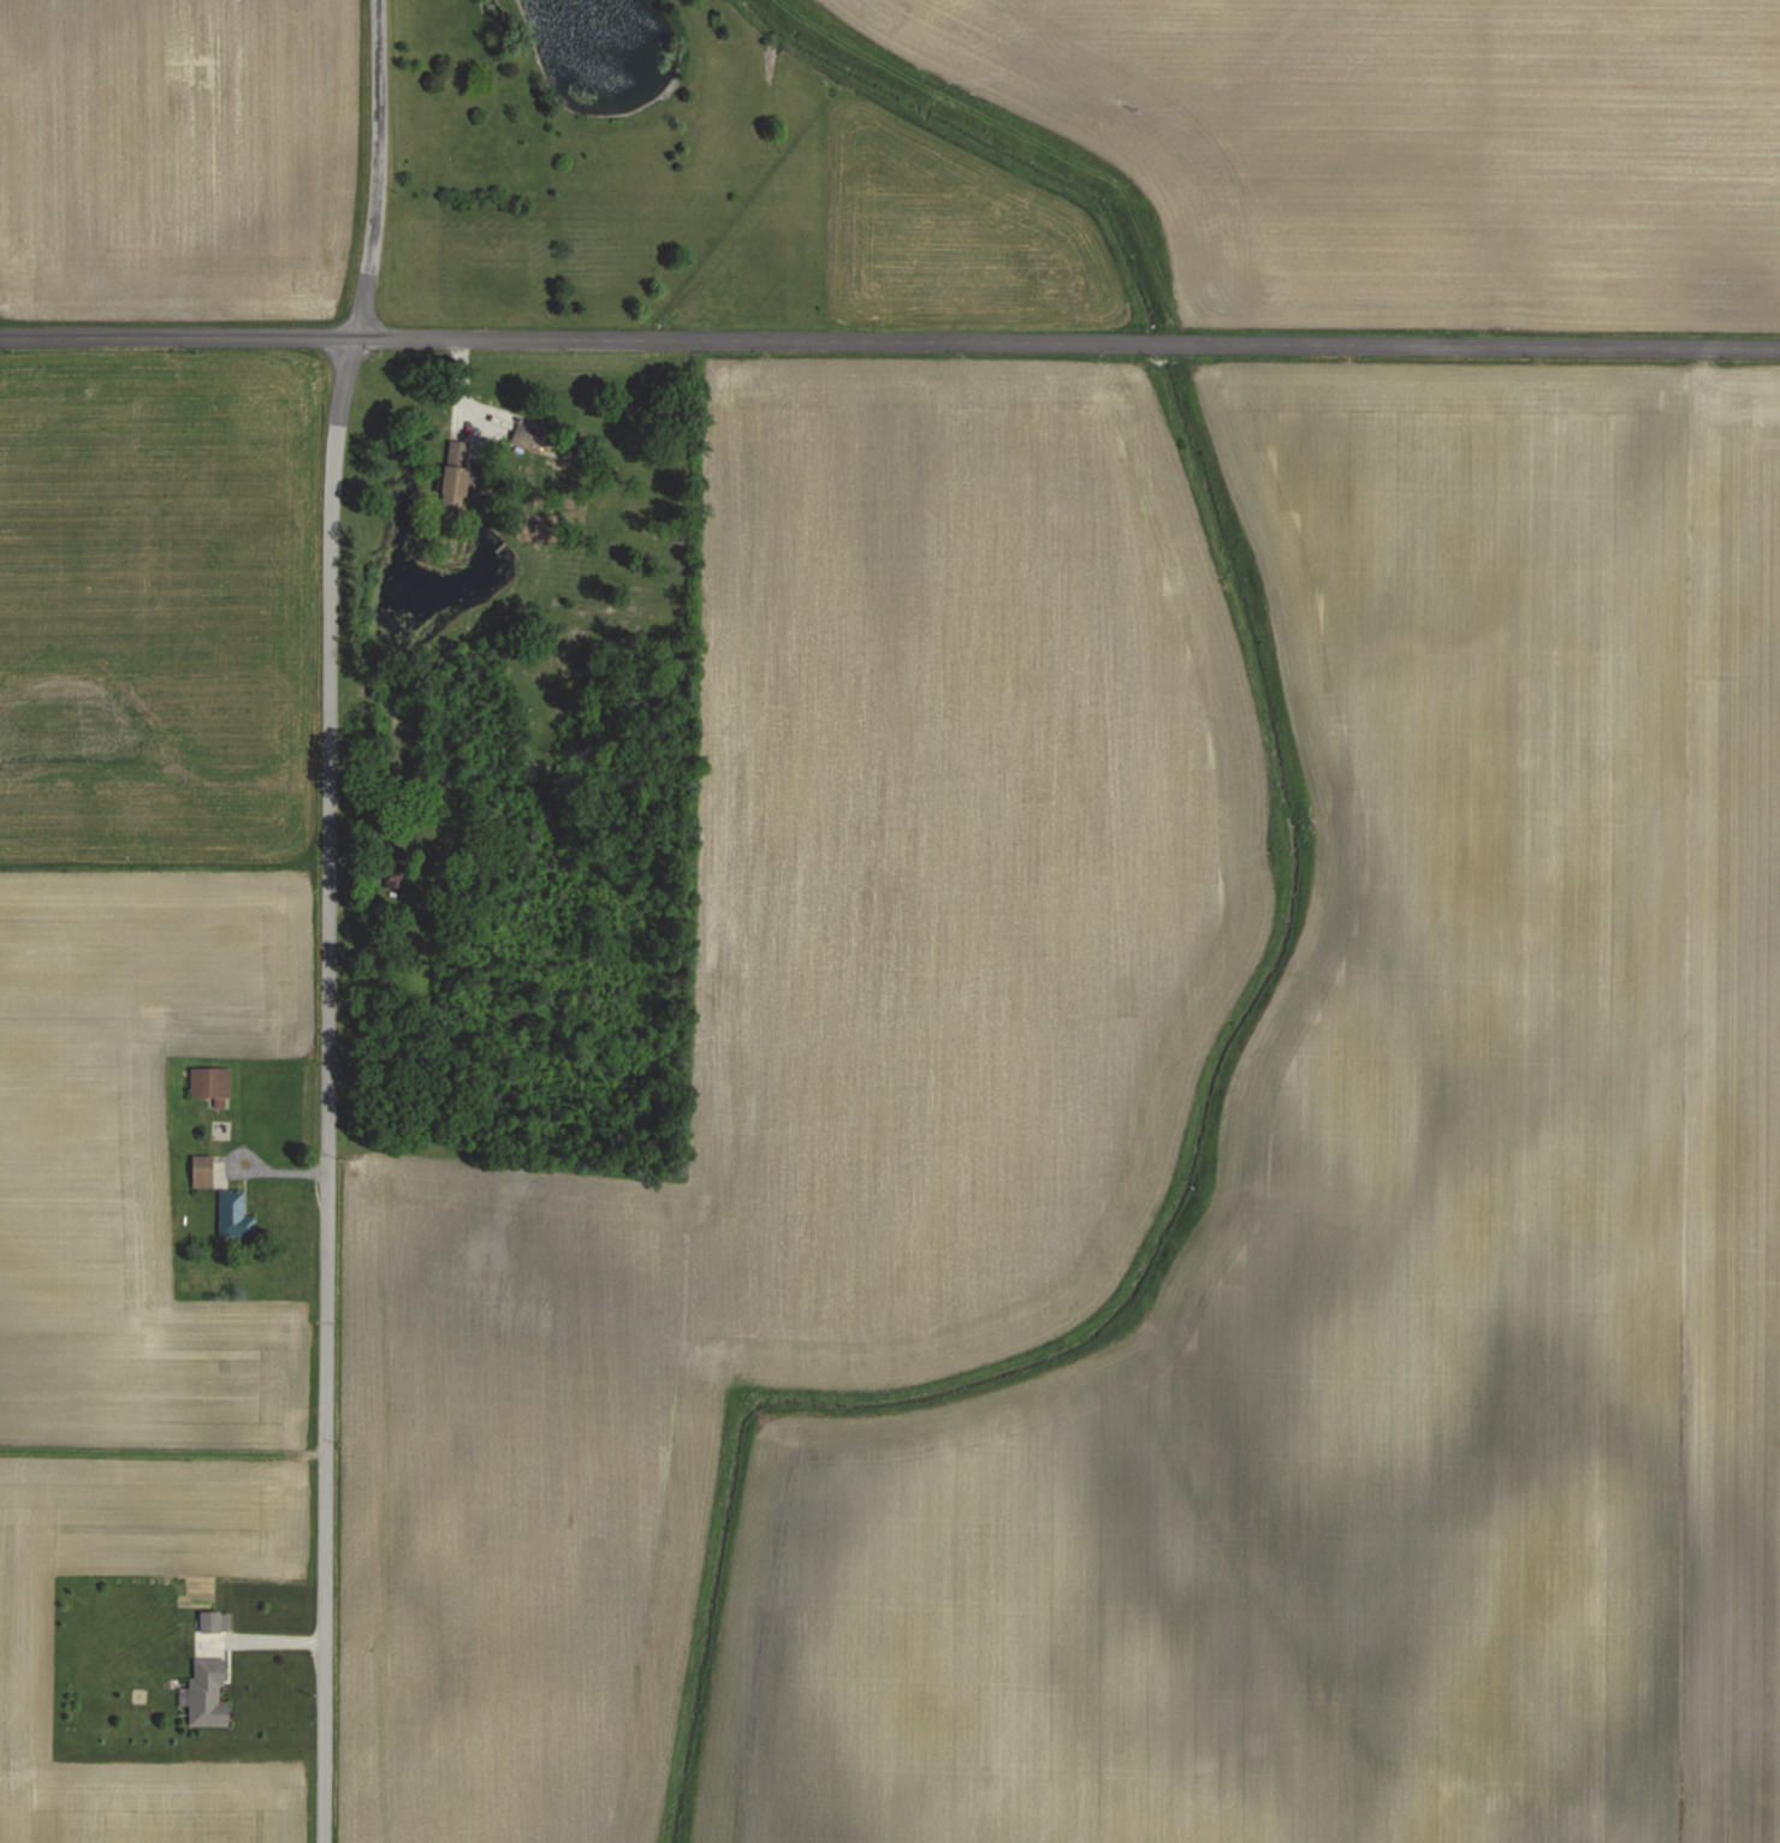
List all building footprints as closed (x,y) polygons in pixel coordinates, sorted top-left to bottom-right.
[(476,495),(477,459),(450,459),(450,494),(476,495)] [(216,1098),(216,1107),(235,1107),(235,1067),(192,1067),(192,1098),(216,1098)] [(194,1155),(194,1187),(218,1187),(218,1155),(194,1155)] [(260,1236),(260,1213),(249,1213),(250,1190),(223,1190),(222,1236),(260,1236)] [(236,1725),(237,1701),(230,1701),(231,1657),(196,1656),(194,1724),(236,1725)]
